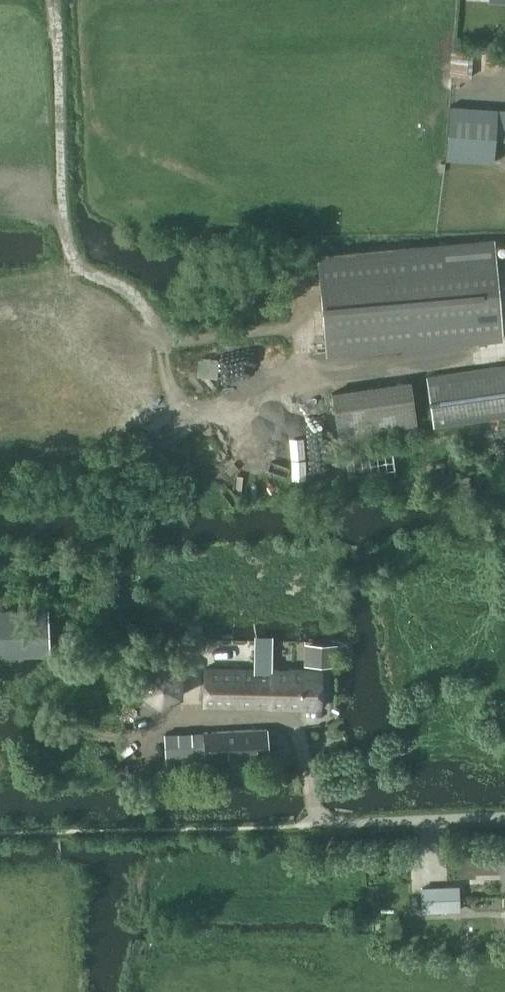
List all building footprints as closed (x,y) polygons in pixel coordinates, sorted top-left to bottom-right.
[(504,140),(504,109),(451,105),(447,158),(495,161),(497,139),(504,140)] [(327,355),(504,338),(494,237),(317,254),(327,355)] [(427,375),(434,426),(504,416),(504,363),(427,375)] [(340,440),(419,429),(412,380),(333,391),(340,440)] [(50,609),(0,610),(0,657),(51,655),(50,609)] [(321,707),(322,670),(270,669),(271,642),(254,641),(253,668),(205,667),(204,705),(321,707)] [(305,643),(305,665),(338,665),(338,643),(305,643)] [(183,694),(184,672),(165,659),(144,669),(143,692),(162,705),(183,694)] [(266,729),(206,733),(207,758),(268,755),(266,729)] [(446,886),(447,910),(460,910),(459,885),(446,886)]
